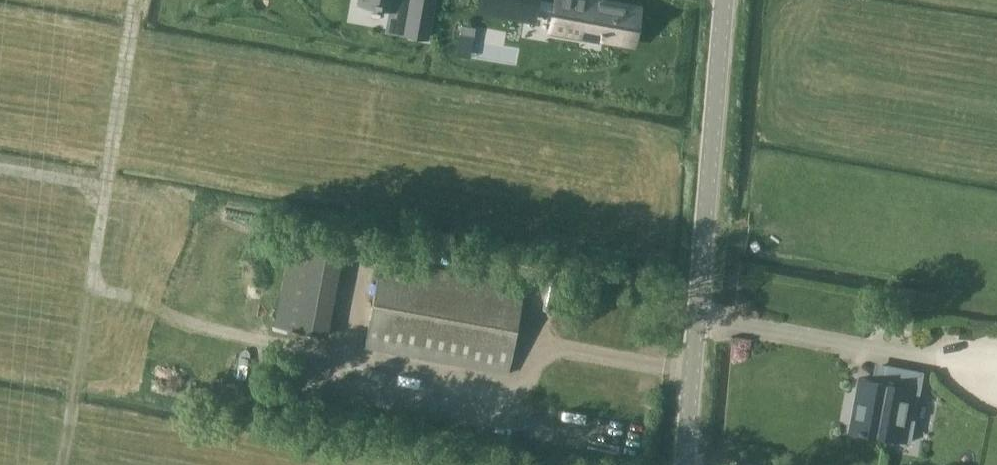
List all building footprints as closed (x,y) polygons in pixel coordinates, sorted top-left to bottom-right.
[(374,6),(408,12),(404,33),(428,37),(434,0),(375,0),(374,6)] [(479,10),(524,18),(526,9),(554,14),(552,28),(580,33),(582,24),(603,28),(601,37),(631,42),(638,7),(600,0),(557,0),(556,1),(554,0),(481,0),(479,10)] [(474,35),(475,27),(462,25),(461,33),(474,35)] [(342,257),(289,247),(274,326),(327,336),(342,257)] [(382,259),(365,347),(509,374),(526,285),(382,259)] [(851,430),(888,437),(891,421),(904,423),(904,422),(908,423),(912,403),(913,403),(914,395),(913,395),(913,398),(907,397),(908,389),(912,390),(919,391),(922,373),(887,367),(884,383),(860,379),(851,430)]
